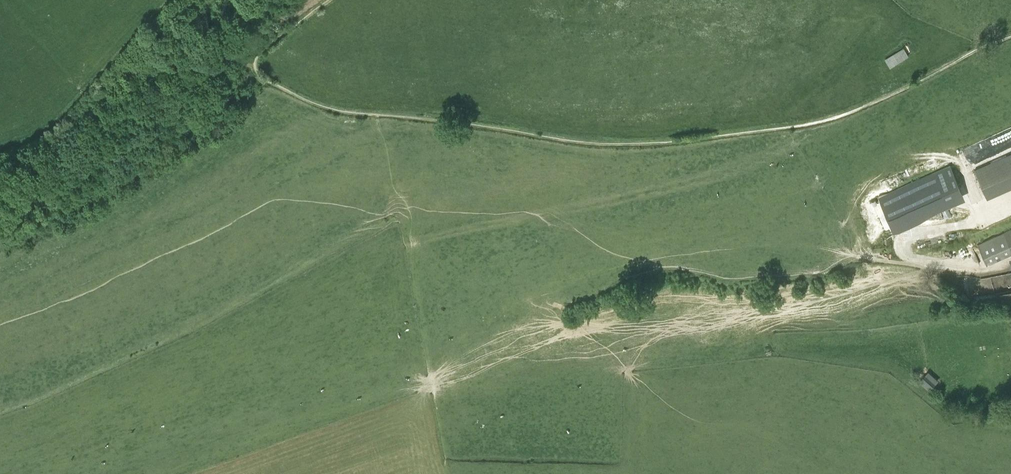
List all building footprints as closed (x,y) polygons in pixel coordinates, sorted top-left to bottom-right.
[(885,59),(890,67),(909,56),(904,48),(885,59)] [(975,171),(987,198),(1010,187),(1010,154),(975,171)] [(949,180),(878,210),(891,240),(947,217),(943,208),(959,202),(949,180)] [(979,245),(986,262),(1010,251),(1010,231),(979,245)] [(999,293),(1001,302),(1010,300),(1010,291),(999,293)] [(927,377),(920,384),(929,391),(935,384),(927,377)]
